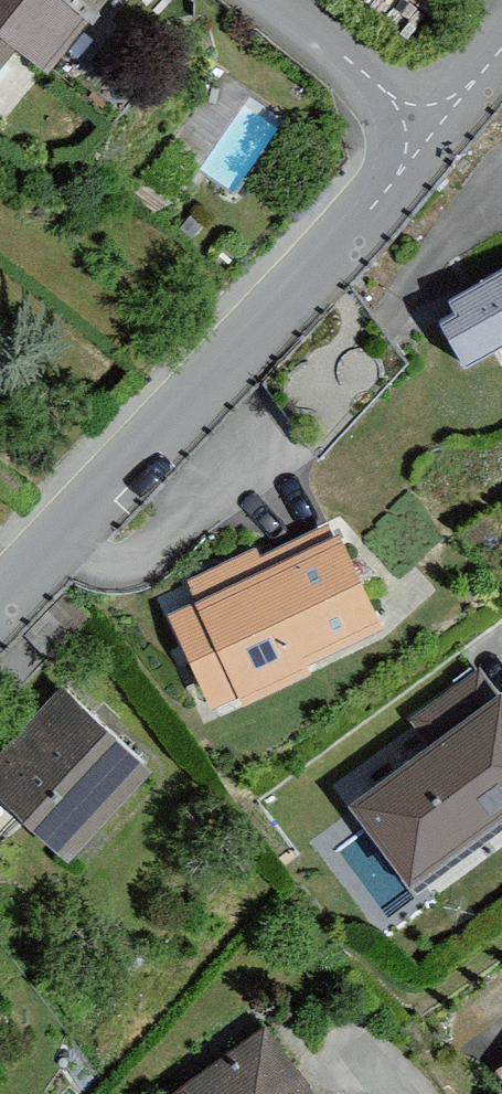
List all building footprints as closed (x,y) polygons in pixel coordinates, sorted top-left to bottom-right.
[(5,53),(26,71),(83,0),(0,0),(0,50),(5,53)] [(419,323),(452,383),(501,356),(501,277),(419,323)] [(373,643),(326,537),(162,611),(209,716),(373,643)] [(0,744),(0,800),(55,852),(139,764),(57,685),(0,744)] [(355,802),(414,881),(501,815),(501,694),(501,693),(355,802)] [(253,1036),(178,1093),(298,1093),(253,1036)] [(483,1086),(489,1093),(501,1093),(501,1072),(483,1086)]
